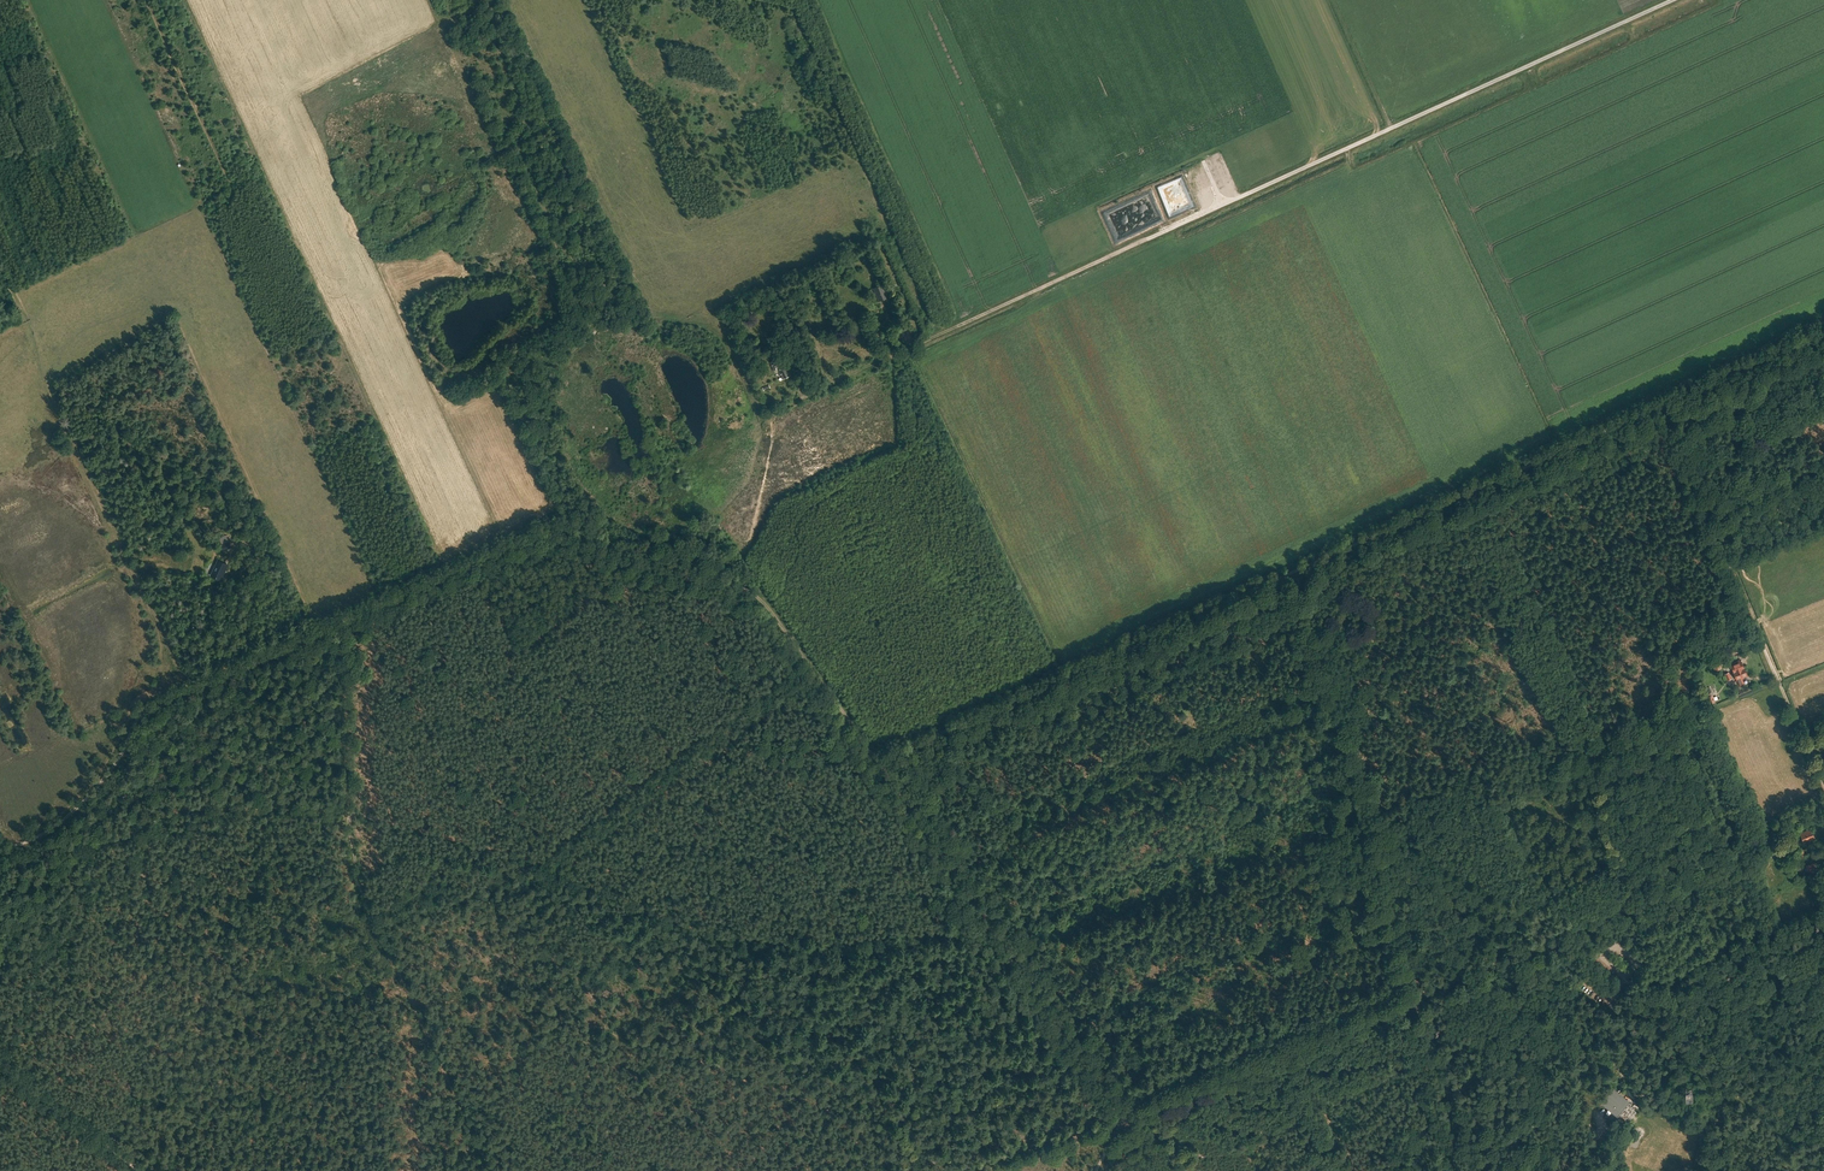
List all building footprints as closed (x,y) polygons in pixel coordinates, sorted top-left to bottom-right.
[(873,288),(878,300),(889,296),(887,291),(885,292),(882,284),(873,288)] [(769,361),(773,370),(776,369),(775,368),(777,367),(776,364),(776,363),(775,359),(769,361)] [(790,375),(786,366),(778,370),(782,378),(790,375)] [(229,542),(220,545),(222,550),(231,547),(229,542)] [(218,562),(217,578),(227,579),(228,563),(218,562)] [(1721,668),(1717,657),(1710,660),(1714,670),(1721,668)] [(1733,670),(1737,680),(1747,675),(1743,666),(1740,659),(1730,663),(1733,670)] [(1810,828),(1800,833),(1804,842),(1814,838),(1810,828)] [(1806,862),(1809,870),(1822,865),(1819,859),(1814,862),(1813,859),(1806,862)] [(1627,1100),(1614,1090),(1603,1103),(1616,1113),(1627,1100)]
